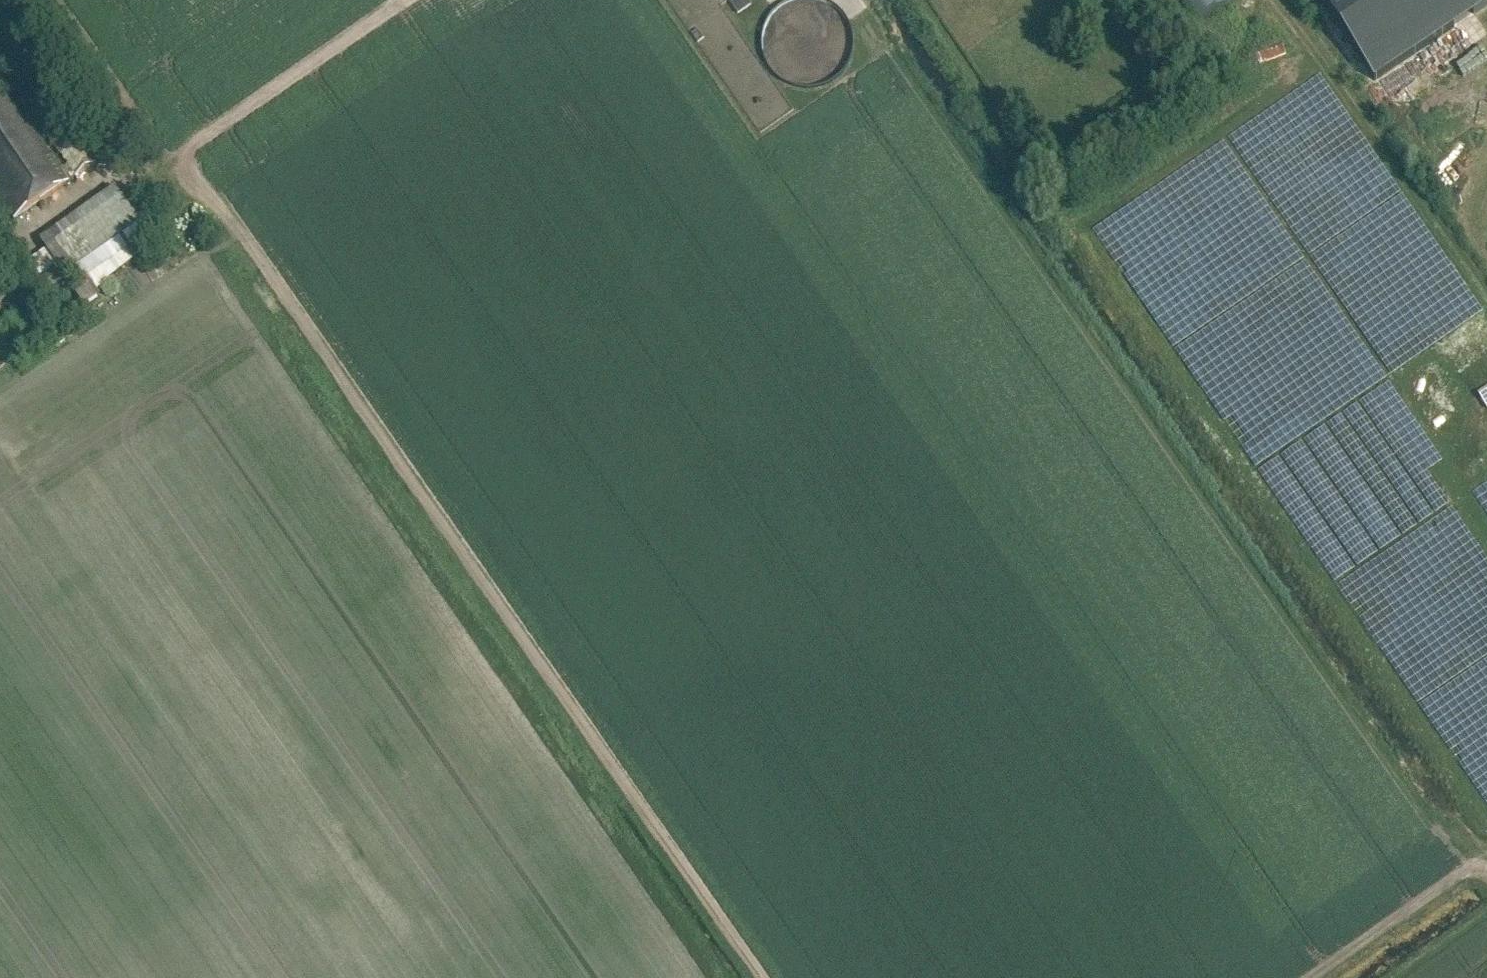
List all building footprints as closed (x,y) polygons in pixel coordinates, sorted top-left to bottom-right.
[(1375,81),(1471,16),(1486,6),(1486,0),(1320,0),(1375,81)] [(15,221),(69,183),(8,95),(0,100),(0,200),(15,221)] [(43,134),(45,136),(47,134),(76,177),(96,163),(65,118),(43,134)] [(129,228),(136,239),(158,226),(151,215),(129,228)]
